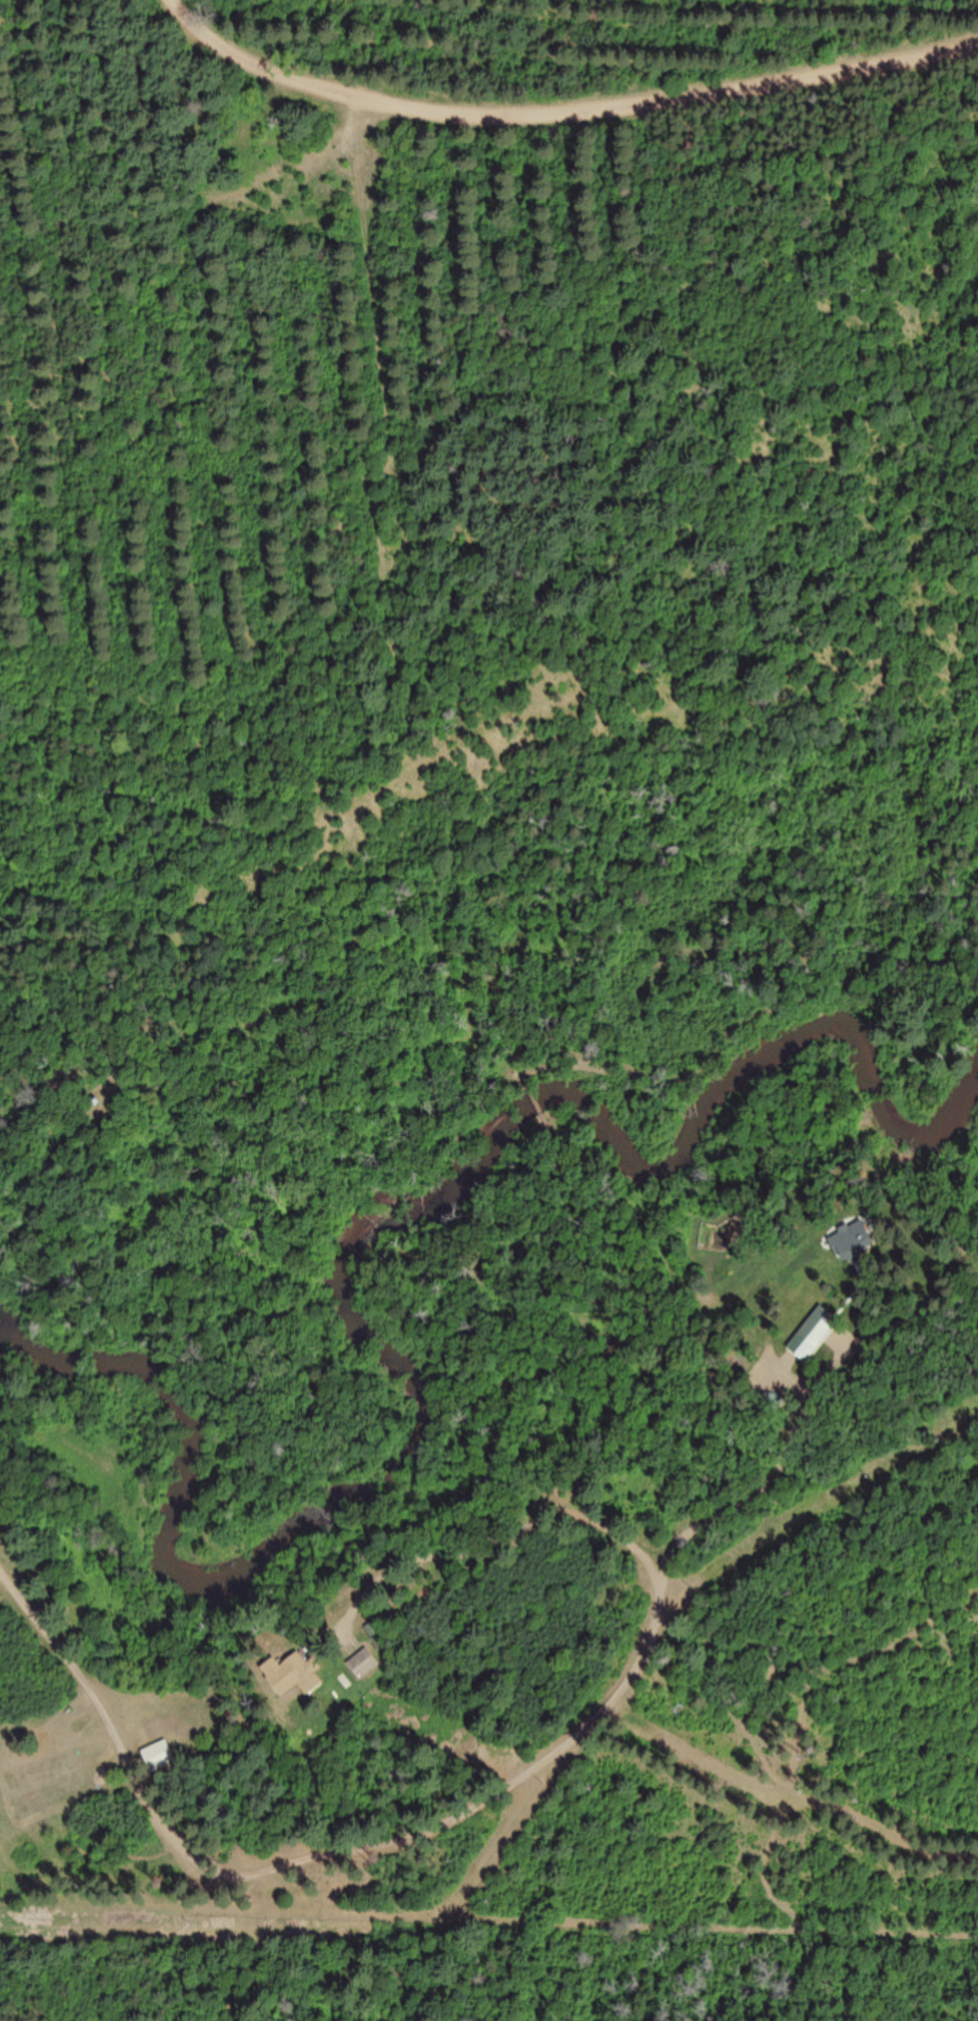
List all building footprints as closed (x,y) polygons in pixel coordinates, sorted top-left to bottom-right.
[(878,1244),(867,1229),(846,1244),(857,1259),(878,1244)] [(800,1334),(818,1348),(840,1320),(822,1305),(800,1334)] [(361,1681),(381,1666),(368,1648),(347,1663),(361,1681)] [(317,1674),(323,1669),(314,1658),(309,1662),(300,1651),(283,1665),(308,1696),(325,1683),(317,1674)] [(142,1750),(151,1772),(177,1762),(168,1740),(142,1750)]
